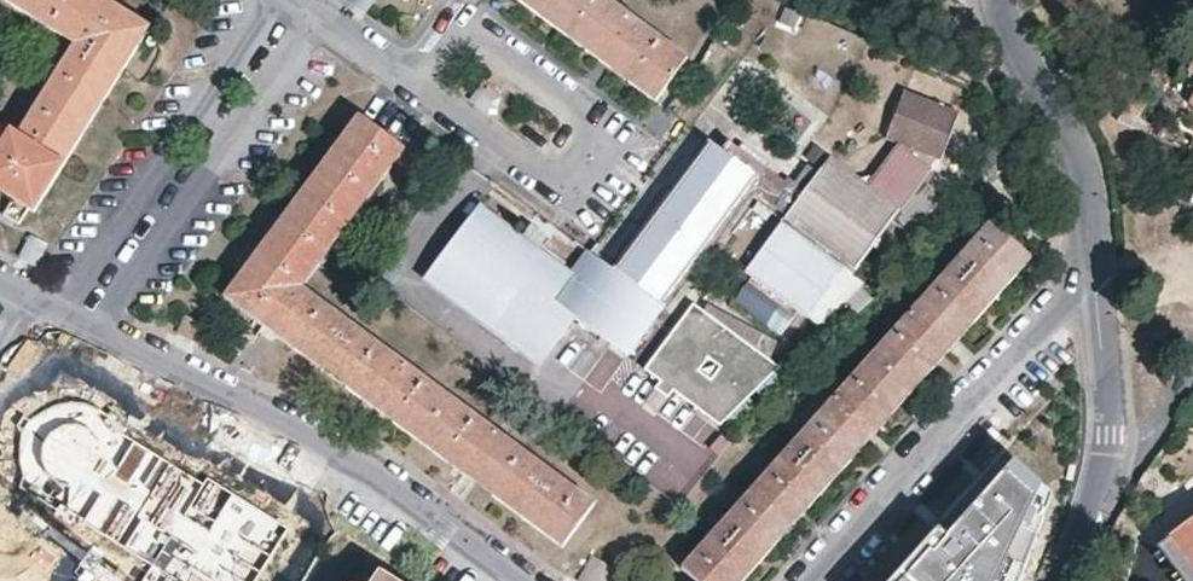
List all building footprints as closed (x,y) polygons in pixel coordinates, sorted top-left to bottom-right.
[(36,209),(149,24),(110,0),(4,0),(74,43),(19,134),(0,123),(0,187),(36,209)] [(372,0),(349,0),(367,10),(372,0)] [(604,62),(654,99),(687,57),(610,0),(520,0),(604,62)] [(853,267),(928,166),(925,164),(932,155),(935,156),(940,158),(958,112),(903,90),(884,137),(897,142),(874,174),(866,185),(858,179),(827,156),(816,170),(810,178),(815,182),(808,192),(803,188),(793,180),(786,175),(782,179),(775,189),(792,202),(784,213),(743,268),(749,272),(727,300),(774,335),(794,306),(802,312),(841,258),(853,267)] [(1190,139),(1123,108),(1115,119),(1186,151),(1190,139)] [(404,146),(358,113),(224,295),(269,329),(339,381),(468,476),(560,544),(592,501),(300,287),(404,146)] [(573,274),(553,302),(572,316),(584,325),(624,355),(626,353),(624,352),(658,305),(660,306),(662,304),(660,303),(746,185),(754,174),(757,176),(765,165),(768,161),(741,141),(738,146),(730,156),(723,151),(731,141),(728,139),(721,149),(708,139),(662,201),(616,264),(611,266),(590,251),(573,274)] [(730,156),(738,146),(731,141),(723,151),(730,156)] [(928,166),(935,156),(932,155),(925,164),(928,166)] [(810,178),(816,170),(806,162),(793,180),(803,188),(810,178)] [(782,179),(765,165),(757,176),(775,189),(782,179)] [(784,213),(792,202),(775,189),(757,176),(754,174),(746,185),(784,213)] [(866,185),(874,174),(858,179),(866,185)] [(808,192),(815,182),(810,178),(803,188),(808,192)] [(573,274),(478,205),(424,277),(537,362),(572,316),(553,302),(573,274)] [(681,565),(699,580),(740,580),(868,438),(951,345),(1030,257),(990,221),(681,565)] [(718,424),(777,366),(718,322),(713,329),(704,321),(708,315),(691,302),(642,368),(658,380),(652,387),(666,397),(671,389),(718,424)] [(718,322),(708,315),(704,321),(713,329),(718,322)] [(0,462),(0,465),(82,519),(158,405),(75,350),(0,462)] [(1015,576),(1003,565),(1025,540),(1018,533),(1042,506),(1051,486),(1004,443),(944,509),(882,577),(883,578),(881,580),(1010,580),(1015,576)] [(219,465),(152,580),(250,580),(293,508),(219,465)] [(1003,565),(1015,576),(1042,506),(1018,533),(1025,540),(1003,565)] [(1170,535),(1192,565),(1192,518),(1170,535)]
